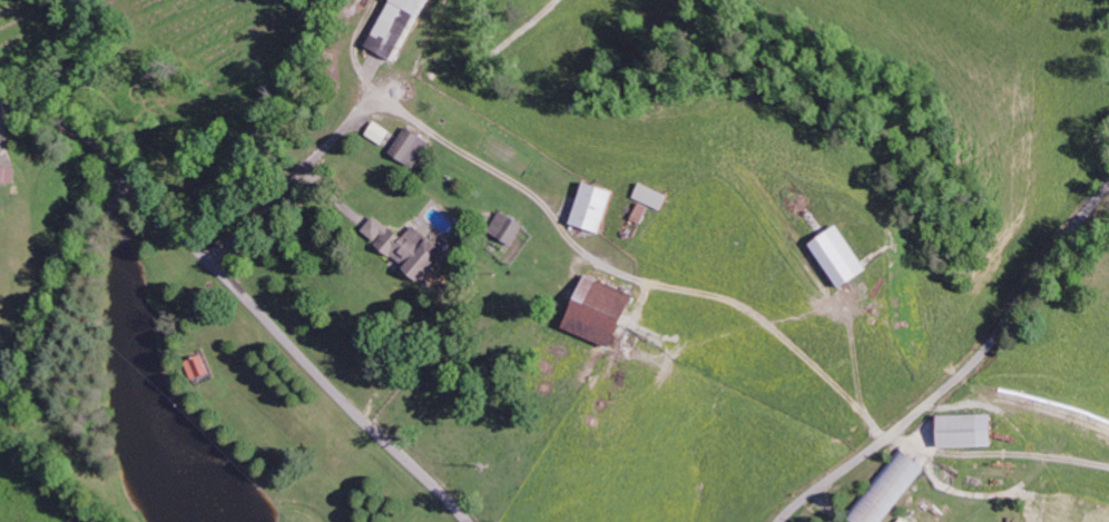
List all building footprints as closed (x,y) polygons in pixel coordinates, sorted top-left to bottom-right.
[(400,60),(430,0),(397,0),(374,47),(400,60)] [(396,155),(422,166),(433,137),(408,126),(396,155)] [(12,185),(13,167),(5,167),(5,160),(0,160),(0,184),(12,185)] [(609,232),(618,188),(588,182),(578,226),(609,232)] [(528,225),(504,211),(492,231),(516,245),(528,225)] [(366,232),(408,264),(406,266),(427,282),(451,251),(418,225),(409,238),(379,215),(366,232)] [(817,242),(848,288),(875,270),(845,224),(817,242)] [(621,347),(640,294),(591,276),(571,330),(621,347)] [(197,380),(214,373),(207,355),(190,362),(197,380)] [(946,448),(1000,446),(999,414),(945,415),(946,448)] [(930,466),(907,448),(854,516),(861,521),(885,521),(930,466)]
